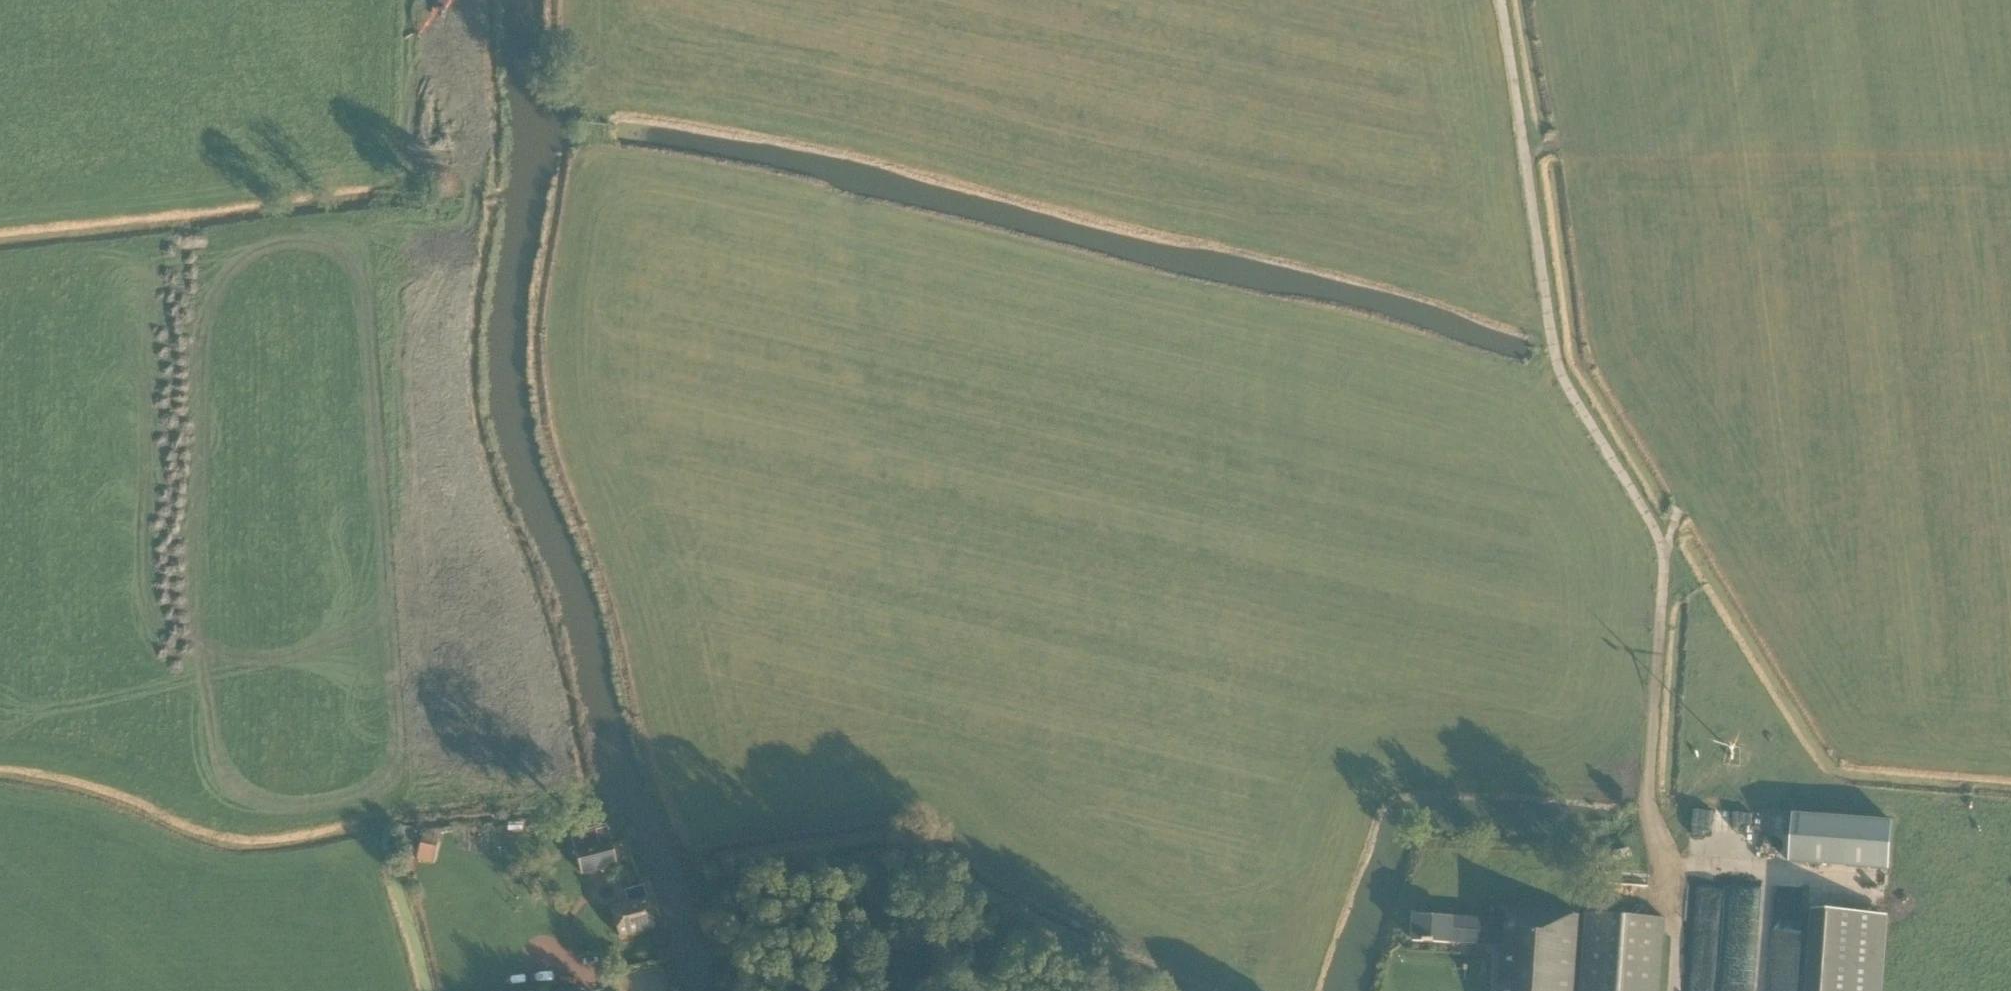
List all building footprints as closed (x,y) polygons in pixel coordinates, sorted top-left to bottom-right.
[(1792,815),(1789,863),(1889,870),(1892,822),(1792,815)] [(419,850),(435,853),(438,838),(422,834),(419,850)] [(617,866),(610,839),(574,849),(581,875),(617,866)] [(654,928),(642,886),(624,891),(627,902),(610,907),(619,938),(654,928)] [(1806,961),(1806,921),(1807,895),(1777,894),(1777,961),(1806,961)] [(1811,910),(1805,990),(1882,990),(1887,916),(1811,910)] [(1576,915),(1499,911),(1499,920),(1414,915),(1413,941),(1450,944),(1451,938),(1498,940),(1495,990),(1570,990),(1576,915)] [(1692,990),(1721,990),(1723,920),(1694,920),(1692,990)] [(1661,927),(1581,922),(1576,990),(1657,990),(1661,927)]
